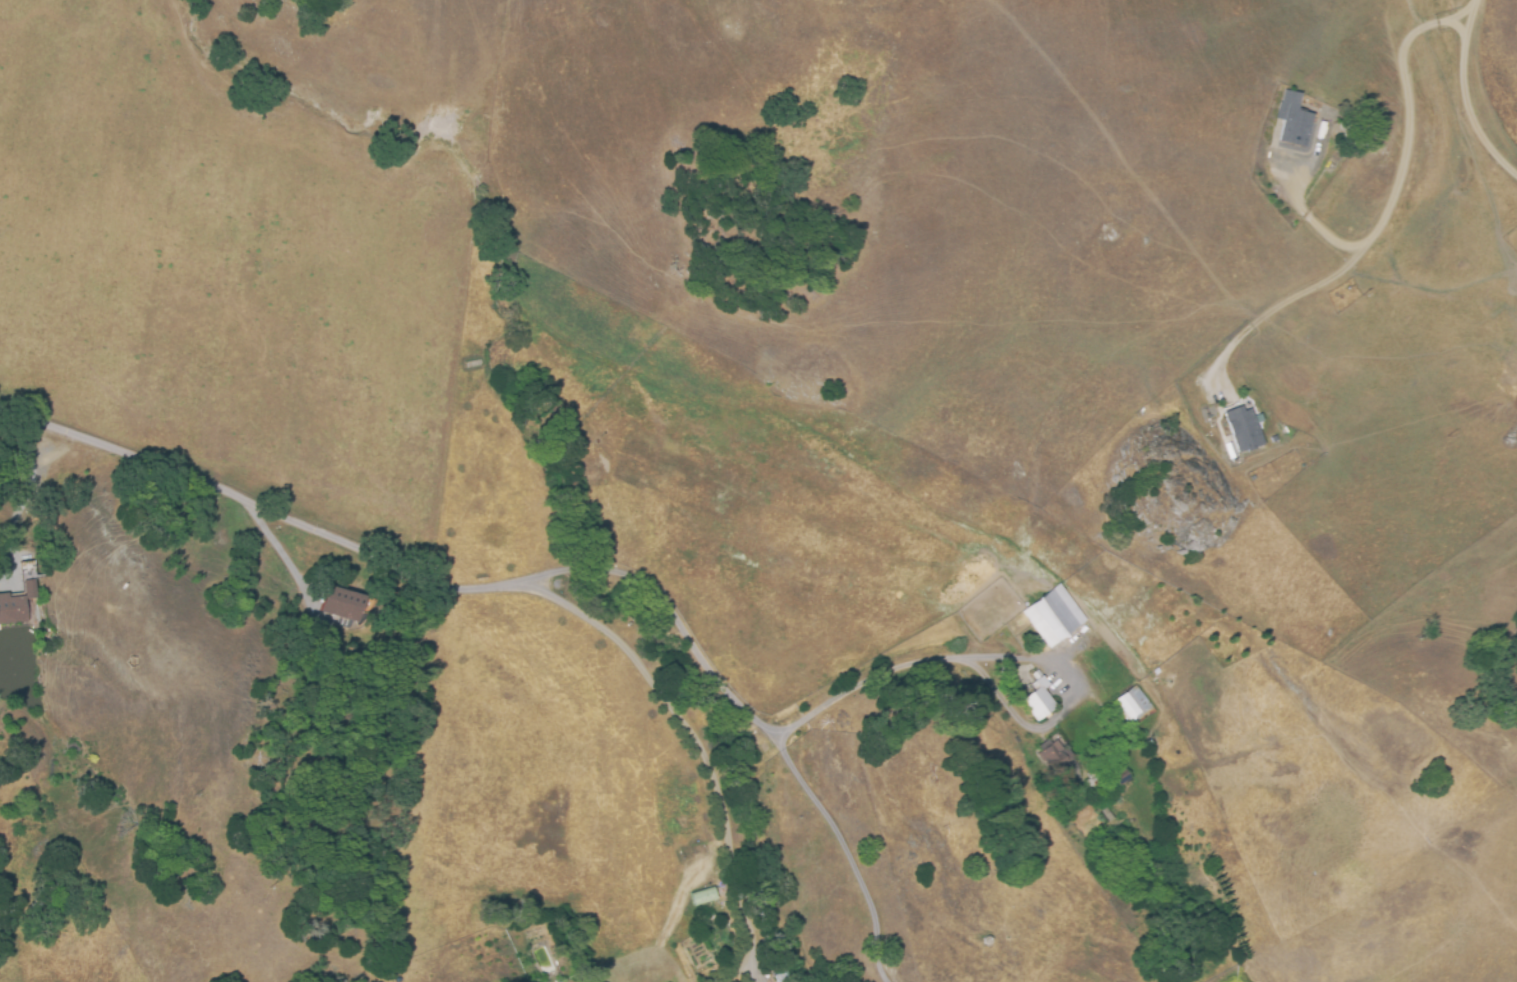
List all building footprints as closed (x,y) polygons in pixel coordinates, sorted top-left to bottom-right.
[(1279,141),(1305,147),(1313,112),(1299,109),(1302,94),(1283,89),(1277,118),(1284,120),(1279,141)] [(1265,445),(1251,405),(1225,414),(1240,454),(1265,445)] [(26,599),(36,599),(35,580),(23,580),(24,595),(8,596),(8,593),(0,594),(0,624),(28,622),(26,599)] [(320,612),(359,624),(367,597),(328,585),(320,612)] [(1049,650),(1088,623),(1062,585),(1023,611),(1049,650)] [(1114,703),(1132,723),(1152,705),(1134,685),(1114,703)] [(1037,722),(1057,709),(1043,687),(1023,700),(1037,722)] [(1035,752),(1051,773),(1070,758),(1053,738),(1035,752)] [(717,899),(714,887),(691,895),(695,905),(717,899)] [(784,972),(774,975),(776,981),(787,981),(784,972)]
